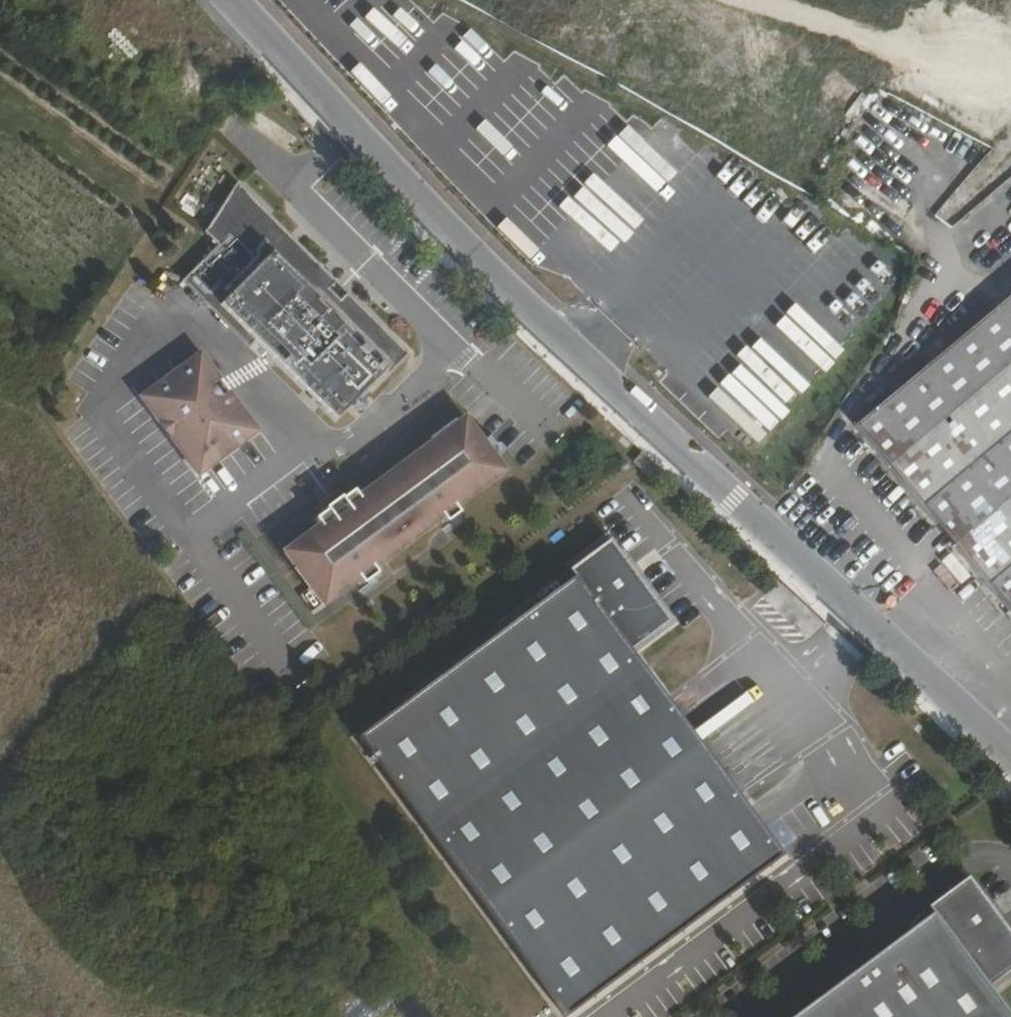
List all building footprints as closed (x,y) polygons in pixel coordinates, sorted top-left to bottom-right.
[(328,289),(334,281),(238,183),(205,231),(218,243),(181,280),(247,345),(252,339),(332,420),(381,371),(386,376),(405,355),(346,293),(339,301),(328,289)] [(856,429),(1010,614),(1010,299),(856,429)] [(753,342),(762,333),(738,310),(729,319),(753,342)] [(213,386),(220,381),(200,355),(141,398),(199,475),(257,430),(228,392),(222,397),(213,386)] [(228,392),(220,381),(213,386),(222,397),(228,392)] [(457,505),(505,471),(465,420),(361,499),(356,491),(343,500),(342,498),(328,509),(329,512),(317,520),(323,529),(288,554),(326,604),(361,579),(367,585),(380,574),(375,567),(444,515),(450,523),(462,513),(457,505)] [(575,575),(631,650),(673,619),(611,537),(569,567),(575,575)] [(575,575),(360,734),(567,1012),(782,852),(631,650),(575,575)] [(931,917),(989,991),(1010,974),(1010,937),(966,879),(926,911),(931,917)] [(989,991),(931,917),(802,1016),(1009,1016),(989,991)]
